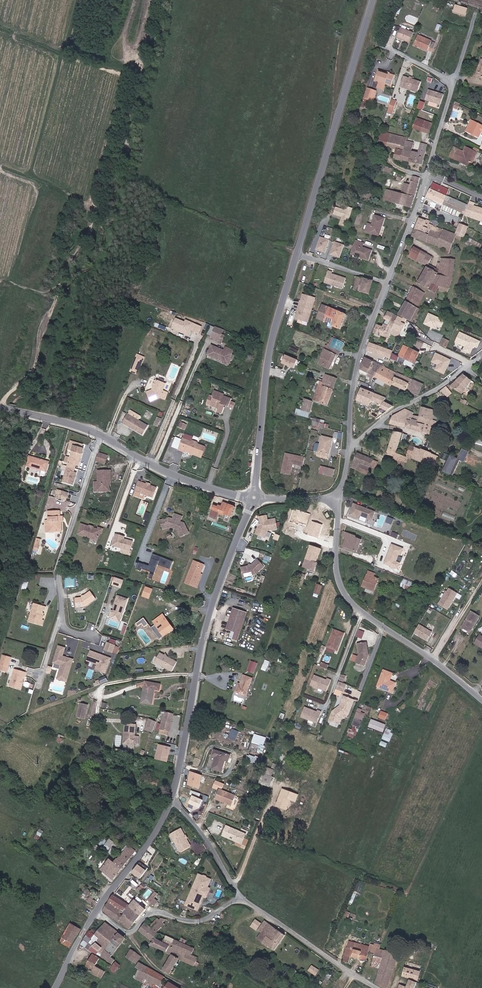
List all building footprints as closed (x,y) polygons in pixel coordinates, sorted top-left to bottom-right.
[(467,9),(456,5),(453,13),(464,17),(467,9)] [(409,43),(413,33),(400,28),(396,38),(409,43)] [(418,35),(414,43),(421,45),(420,47),(428,50),(432,41),(418,35)] [(481,50),(472,74),(481,78),(481,50)] [(390,77),(374,71),(371,81),(375,83),(373,88),(379,91),(381,85),(387,87),(390,77)] [(415,84),(410,82),(407,81),(398,78),(395,88),(412,93),(415,84)] [(439,93),(423,89),(420,99),(436,103),(439,93)] [(417,108),(423,110),(425,102),(420,100),(417,108)] [(392,103),(387,101),(384,112),(388,113),(392,103)] [(427,123),(410,118),(407,129),(424,133),(427,123)] [(479,126),(469,121),(464,132),(474,137),(479,126)] [(383,134),(374,132),(371,145),(380,147),(383,134)] [(399,141),(400,138),(383,134),(380,147),(391,149),(389,158),(404,161),(406,152),(398,150),(399,141)] [(407,143),(399,141),(398,150),(406,152),(407,143)] [(406,152),(404,161),(418,164),(422,146),(416,145),(415,145),(413,154),(406,152)] [(469,156),(471,157),(473,152),(462,146),(459,151),(450,147),(446,156),(455,161),(456,159),(465,164),(469,156)] [(456,159),(455,161),(466,166),(471,157),(469,156),(465,164),(456,159)] [(405,185),(399,183),(397,193),(382,188),(379,200),(406,207),(409,197),(415,177),(407,176),(405,185)] [(453,211),(461,214),(464,206),(441,196),(444,190),(428,183),(423,197),(440,205),(453,211)] [(440,205),(423,197),(422,198),(439,207),(440,205)] [(470,206),(465,204),(464,206),(461,214),(466,217),(470,206)] [(440,205),(439,207),(438,209),(451,215),(453,211),(440,205)] [(344,226),(350,208),(344,206),(342,210),(334,207),(332,214),(340,216),(338,224),(344,226)] [(470,206),(466,217),(481,222),(481,210),(470,206)] [(381,218),(372,215),(369,224),(365,223),(362,231),(376,235),(381,218)] [(464,227),(456,224),(454,229),(452,235),(448,233),(440,230),(439,230),(425,224),(425,222),(416,218),(411,230),(425,236),(427,231),(442,237),(444,234),(452,237),(459,240),(464,227)] [(425,236),(411,230),(409,237),(446,252),(452,237),(444,234),(442,237),(427,231),(425,236)] [(323,253),(327,240),(318,236),(313,249),(313,250),(323,253)] [(361,243),(353,240),(348,254),(365,260),(368,250),(359,247),(361,243)] [(337,258),(342,245),(332,241),(327,254),(337,258)] [(408,249),(405,257),(413,261),(416,253),(408,249)] [(416,253),(413,261),(425,266),(428,258),(416,253)] [(433,288),(434,288),(436,288),(435,293),(444,293),(449,279),(450,265),(443,264),(444,260),(440,259),(439,264),(436,264),(434,264),(433,269),(433,270),(434,270),(434,274),(433,288)] [(425,266),(423,268),(434,274),(434,270),(433,270),(433,269),(425,266)] [(423,268),(415,284),(425,290),(434,274),(423,268)] [(329,273),(325,272),(321,283),(340,290),(343,280),(329,275),(329,273)] [(434,274),(425,290),(431,293),(434,288),(433,288),(434,274)] [(357,286),(360,278),(354,276),(351,292),(353,292),(354,292),(366,296),(368,289),(357,286)] [(370,282),(360,278),(357,286),(368,289),(370,282)] [(417,303),(422,293),(410,288),(406,297),(414,301),(417,303)] [(313,300),(300,296),(296,308),(309,312),(313,300)] [(414,308),(417,303),(414,301),(406,297),(403,302),(414,308)] [(407,322),(414,308),(403,302),(396,316),(407,322)] [(343,316),(319,306),(314,320),(325,324),(324,328),(328,330),(330,328),(337,331),(343,316)] [(306,324),(309,312),(296,308),(293,320),(306,324)] [(416,309),(414,308),(407,322),(410,323),(416,309)] [(380,320),(382,321),(387,323),(391,315),(384,312),(380,320)] [(424,324),(441,330),(445,319),(428,313),(424,324)] [(387,335),(396,338),(403,321),(391,315),(387,323),(391,325),(390,329),(387,335)] [(171,321),(167,331),(176,335),(176,333),(181,335),(186,333),(189,325),(181,322),(180,325),(171,321)] [(372,325),(370,332),(381,337),(382,336),(386,338),(387,335),(390,329),(386,327),(381,325),(379,328),(372,325)] [(220,332),(212,329),(208,340),(216,343),(218,337),(220,332)] [(478,348),(481,341),(460,331),(455,342),(464,346),(462,351),(471,355),(475,347),(478,348)] [(321,351),(318,359),(314,366),(325,371),(334,353),(337,354),(341,344),(329,339),(325,348),(323,351),(321,351)] [(447,342),(441,339),(437,346),(443,349),(447,342)] [(391,358),(397,359),(390,355),(391,352),(380,349),(367,344),(365,352),(382,358),(383,357),(388,358),(388,357),(391,358)] [(217,360),(217,362),(220,363),(226,361),(229,352),(221,348),(220,353),(208,347),(204,357),(213,360),(214,360),(217,360)] [(417,354),(402,347),(397,358),(412,365),(417,354)] [(437,364),(435,370),(445,374),(452,359),(435,352),(431,362),(437,364)] [(136,354),(133,372),(141,373),(144,355),(136,354)] [(291,371),(295,362),(283,357),(280,366),(291,371)] [(363,380),(368,383),(371,377),(376,365),(362,359),(357,375),(364,378),(363,380)] [(371,377),(389,386),(394,374),(376,365),(371,377)] [(394,374),(389,386),(403,393),(404,391),(415,396),(420,386),(394,374)] [(469,382),(461,375),(447,387),(458,394),(469,382)] [(334,382),(322,378),(320,385),(324,387),(323,390),(330,393),(334,382)] [(166,383),(157,379),(156,380),(155,380),(153,384),(154,385),(153,388),(148,391),(152,399),(160,396),(166,398),(168,392),(163,390),(162,387),(164,386),(166,383)] [(320,385),(315,384),(312,393),(314,394),(311,404),(325,409),(330,393),(323,390),(318,389),(320,385)] [(382,400),(358,390),(355,402),(367,407),(368,404),(369,402),(380,406),(380,405),(382,400)] [(219,395),(210,392),(208,398),(208,399),(206,407),(211,409),(211,408),(214,409),(214,410),(213,413),(218,415),(220,409),(218,408),(219,406),(224,408),(227,400),(219,397),(218,397),(219,395)] [(297,413),(307,416),(310,406),(301,402),(297,413)] [(376,415),(380,417),(390,409),(380,405),(380,406),(379,409),(376,415)] [(416,418),(430,421),(432,411),(419,408),(416,418)] [(401,410),(390,417),(388,425),(403,429),(431,436),(434,422),(430,421),(416,418),(415,418),(410,416),(411,413),(401,410)] [(305,421),(307,416),(297,413),(293,412),(291,416),(305,421)] [(148,426),(128,414),(124,423),(143,434),(148,426)] [(324,431),(325,419),(313,418),(312,425),(319,425),(319,430),(324,431)] [(222,427),(224,421),(216,419),(214,425),(222,427)] [(305,426),(304,429),(319,434),(320,431),(314,429),(315,426),(309,424),(308,427),(305,426)] [(392,433),(386,451),(384,456),(391,459),(390,462),(392,463),(394,464),(395,462),(401,464),(402,465),(405,460),(408,461),(408,460),(413,448),(408,446),(403,458),(401,457),(398,456),(393,454),(400,435),(392,433)] [(322,461),(327,441),(317,439),(316,442),(312,441),(309,453),(313,454),(312,458),(322,461)] [(189,453),(188,455),(197,458),(201,448),(194,446),(193,444),(189,442),(187,443),(179,440),(174,451),(179,453),(180,451),(186,454),(187,452),(189,453)] [(64,469),(72,472),(73,468),(75,469),(80,452),(79,451),(70,449),(71,445),(67,444),(65,453),(69,454),(64,469)] [(415,463),(420,451),(413,448),(408,460),(415,463)] [(457,459),(465,461),(468,451),(460,448),(457,459)] [(415,463),(432,469),(436,458),(420,451),(415,463)] [(355,454),(351,463),(367,470),(367,469),(372,471),(374,466),(373,465),(374,462),(355,454)] [(447,464),(442,473),(452,477),(458,462),(441,454),(438,460),(447,464)] [(105,459),(96,456),(94,464),(102,467),(105,459)] [(285,468),(296,469),(297,460),(283,457),(277,462),(274,476),(283,478),(284,471),(283,471),(283,468),(285,468)] [(46,465),(27,459),(24,469),(43,474),(46,465)] [(351,463),(348,469),(365,476),(367,470),(351,463)] [(71,475),(72,472),(64,469),(60,485),(70,488),(74,476),(71,475)] [(328,481),(330,474),(318,470),(316,477),(328,481)] [(107,482),(109,482),(109,472),(96,473),(97,485),(93,485),(93,494),(98,494),(98,492),(104,492),(108,488),(108,484),(107,482)] [(154,489),(148,487),(145,486),(137,483),(134,492),(144,496),(151,498),(154,489)] [(52,501),(62,504),(65,496),(55,493),(52,501)] [(216,513),(222,515),(227,517),(231,507),(219,502),(217,507),(215,506),(213,510),(208,508),(205,518),(212,521),(214,515),(216,513)] [(200,506),(195,503),(192,510),(198,512),(200,506)] [(372,520),(375,512),(354,503),(349,515),(358,518),(359,515),(372,520)] [(56,521),(58,520),(57,515),(45,516),(46,525),(47,536),(58,535),(57,525),(56,525),(56,521)] [(167,522),(165,521),(162,520),(158,521),(160,530),(168,527),(174,529),(178,538),(185,535),(181,525),(177,524),(179,519),(171,516),(170,521),(167,520),(167,522)] [(252,529),(250,536),(259,540),(261,533),(271,531),(269,521),(261,523),(260,518),(253,519),(254,524),(255,525),(254,528),(252,529)] [(97,543),(99,536),(99,535),(98,533),(97,532),(93,531),(91,532),(89,531),(88,529),(80,527),(77,537),(97,543)] [(356,536),(343,531),(341,537),(346,538),(342,547),(357,553),(362,540),(356,537),(356,536)] [(124,539),(115,536),(112,548),(120,550),(130,553),(132,544),(124,542),(124,539)] [(402,548),(390,544),(382,564),(397,570),(400,563),(397,562),(402,548)] [(320,549),(311,546),(302,567),(314,572),(317,563),(316,562),(321,550),(320,549)] [(167,561),(152,555),(150,560),(151,560),(149,566),(148,566),(147,567),(142,565),(142,566),(137,564),(135,570),(140,572),(141,570),(153,575),(156,566),(157,565),(164,568),(164,569),(169,571),(171,564),(166,562),(167,561)] [(256,573),(264,566),(257,559),(251,565),(248,565),(241,567),(243,576),(256,573)] [(198,575),(200,569),(190,566),(184,581),(190,583),(189,586),(195,588),(198,581),(196,580),(198,575)] [(362,589),(366,590),(369,583),(370,583),(372,579),(367,577),(368,574),(362,571),(356,587),(362,589)] [(66,576),(66,587),(76,587),(76,576),(66,576)] [(404,578),(401,586),(409,589),(412,581),(404,578)] [(119,590),(121,583),(111,579),(109,583),(111,584),(110,587),(119,590)] [(320,595),(323,585),(317,583),(314,594),(320,595)] [(306,596),(312,597),(315,589),(310,587),(306,596)] [(139,598),(145,600),(148,590),(143,589),(139,598)] [(457,594),(449,589),(447,593),(446,592),(441,600),(450,605),(454,598),(454,597),(455,596),(457,594)] [(93,600),(88,593),(79,599),(73,600),(74,609),(82,608),(93,600)] [(125,602),(115,598),(112,607),(113,608),(113,610),(111,613),(111,614),(113,618),(113,619),(119,620),(125,602)] [(41,612),(42,610),(31,607),(26,624),(39,628),(40,624),(39,623),(40,620),(37,619),(38,616),(40,616),(41,612)] [(230,634),(227,641),(232,643),(242,614),(229,609),(221,631),(227,633),(230,634)] [(461,622),(459,622),(456,627),(465,632),(475,616),(466,611),(461,619),(462,620),(461,622)] [(150,623),(153,626),(162,619),(160,616),(150,623)] [(142,624),(144,627),(148,624),(144,617),(136,623),(138,626),(142,624)] [(162,619),(153,626),(161,638),(171,630),(168,626),(167,627),(163,623),(165,622),(162,619)] [(432,632),(419,624),(414,633),(428,640),(432,632)] [(333,641),(335,642),(338,633),(327,629),(321,646),(329,649),(333,641)] [(362,638),(365,631),(359,629),(357,636),(362,638)] [(470,643),(480,648),(481,646),(481,638),(480,637),(476,634),(470,643)] [(362,643),(353,644),(354,655),(351,663),(360,667),(364,656),(362,643)] [(109,655),(112,648),(104,645),(102,652),(109,655)] [(62,650),(56,648),(50,664),(58,667),(55,675),(56,676),(54,681),(63,683),(70,662),(60,659),(62,650)] [(100,658),(87,653),(84,663),(94,667),(97,668),(98,669),(96,673),(102,675),(107,661),(102,659),(101,660),(100,659),(100,658)] [(152,664),(169,673),(174,663),(157,654),(152,664)] [(8,660),(0,657),(0,659),(0,668),(5,670),(8,660)] [(254,673),(258,662),(251,660),(247,670),(254,673)] [(388,675),(380,671),(373,687),(387,693),(391,684),(385,682),(388,675)] [(18,688),(19,685),(20,679),(22,680),(23,676),(11,672),(6,689),(16,692),(18,688)] [(304,685),(320,691),(325,680),(320,679),(320,680),(308,675),(304,685)] [(245,680),(238,677),(234,686),(232,685),(229,693),(238,697),(245,680)] [(154,691),(156,685),(141,682),(140,687),(136,703),(146,705),(150,690),(154,691)] [(330,688),(338,691),(341,684),(332,682),(330,688)] [(341,715),(348,700),(338,696),(334,705),(333,710),(330,712),(327,711),(323,719),(333,723),(335,717),(339,714),(341,715)] [(75,718),(83,720),(86,704),(78,703),(75,718)] [(294,717),(310,723),(314,712),(310,710),(310,712),(298,707),(294,717)] [(360,714),(355,712),(352,711),(346,725),(348,726),(354,728),(360,714)] [(383,715),(376,712),(373,718),(380,721),(383,715)] [(162,737),(167,715),(159,713),(152,734),(162,737)] [(141,719),(138,726),(146,729),(149,721),(141,719)] [(363,728),(376,733),(379,725),(366,720),(363,728)] [(121,744),(127,744),(131,744),(131,737),(128,737),(129,725),(117,724),(116,733),(118,734),(118,740),(121,744)] [(127,746),(127,744),(121,744),(118,740),(118,734),(116,733),(116,745),(127,746)] [(257,738),(249,736),(249,738),(245,737),(241,752),(245,753),(246,750),(254,752),(255,746),(254,746),(257,738)] [(163,752),(152,748),(147,762),(158,766),(163,752)] [(215,763),(217,756),(204,751),(202,758),(206,759),(202,771),(211,774),(215,763)] [(265,771),(259,769),(253,786),(261,789),(265,779),(263,778),(265,771)] [(187,785),(200,788),(203,774),(190,771),(187,785)] [(152,780),(140,777),(138,784),(149,788),(152,780)] [(213,786),(222,790),(225,783),(216,779),(213,786)] [(226,798),(209,791),(205,801),(222,807),(226,798)] [(289,797),(276,792),(274,798),(272,798),(268,808),(275,811),(280,800),(281,801),(287,803),(289,797)] [(201,808),(203,798),(191,795),(187,807),(191,808),(192,806),(201,808)] [(179,837),(178,835),(174,827),(163,833),(173,850),(183,844),(179,837)] [(233,846),(237,836),(222,831),(218,841),(233,846)] [(104,835),(101,838),(97,845),(98,845),(102,848),(105,851),(112,841),(104,835)] [(109,859),(116,865),(128,850),(121,844),(120,844),(119,843),(116,848),(117,849),(116,850),(109,859)] [(94,848),(88,845),(85,850),(91,853),(94,848)] [(106,878),(116,865),(109,859),(105,864),(101,860),(95,868),(98,872),(97,874),(101,877),(103,875),(106,878)] [(129,869),(137,874),(141,868),(138,865),(140,863),(135,859),(131,863),(133,864),(129,869)] [(125,875),(132,880),(137,874),(129,869),(125,875)] [(199,888),(200,887),(203,879),(200,878),(199,877),(197,875),(196,876),(191,874),(177,905),(189,911),(191,906),(189,905),(191,902),(191,901),(190,899),(191,897),(193,897),(194,895),(195,896),(199,895),(201,890),(199,888)] [(80,898),(86,902),(90,897),(76,888),(73,892),(74,893),(78,895),(75,900),(78,902),(80,898)] [(155,891),(148,900),(155,905),(158,900),(155,897),(158,893),(155,891)] [(116,914),(121,907),(106,896),(101,902),(116,914)] [(121,908),(132,916),(137,910),(131,905),(126,901),(121,908)] [(95,911),(105,919),(110,911),(100,903),(95,911)] [(126,923),(132,916),(121,908),(121,907),(116,914),(115,914),(115,915),(126,923)] [(121,929),(126,923),(115,915),(110,911),(105,919),(114,926),(115,925),(121,929)] [(157,927),(149,923),(157,913),(152,911),(143,917),(137,926),(154,937),(156,934),(159,929),(157,927)] [(157,927),(161,922),(166,914),(159,912),(157,913),(149,923),(157,927)] [(256,923),(261,916),(256,913),(251,919),(256,923)] [(258,924),(261,926),(269,916),(265,914),(258,924)] [(284,927),(269,916),(261,926),(257,932),(268,940),(268,939),(273,943),(284,927)] [(52,933),(56,935),(65,922),(60,919),(52,933)] [(67,943),(79,926),(69,919),(67,922),(65,920),(65,922),(56,935),(67,943)] [(213,930),(222,934),(227,924),(217,920),(213,930)] [(114,935),(117,930),(103,921),(100,926),(114,935)] [(177,943),(179,937),(167,932),(170,927),(163,923),(159,929),(156,934),(177,943)] [(114,957),(111,954),(124,935),(117,930),(114,935),(100,926),(97,930),(94,933),(108,943),(105,947),(102,952),(100,954),(111,962),(114,957)] [(105,947),(108,943),(94,933),(88,929),(79,942),(85,945),(88,941),(92,943),(94,940),(105,947)] [(194,961),(199,953),(192,950),(177,943),(156,934),(154,937),(151,942),(173,951),(162,963),(168,968),(171,965),(172,964),(175,966),(178,962),(175,960),(181,954),(194,961)] [(192,950),(195,944),(179,937),(177,943),(192,950)] [(102,952),(105,947),(94,940),(92,943),(91,945),(102,952)] [(384,956),(386,949),(380,948),(382,943),(376,942),(375,944),(371,943),(370,946),(364,945),(364,944),(356,942),(355,945),(349,944),(343,961),(348,963),(350,956),(366,959),(368,952),(376,954),(384,956)] [(126,953),(132,957),(137,951),(130,946),(126,953)] [(398,952),(386,949),(384,956),(380,968),(376,982),(386,987),(398,952)] [(84,960),(93,965),(98,957),(90,951),(84,960)] [(384,956),(376,954),(372,966),(380,968),(384,956)] [(100,970),(104,964),(105,961),(98,957),(93,965),(100,970)] [(153,979),(158,981),(161,977),(143,967),(146,962),(137,957),(136,959),(134,963),(138,966),(136,969),(153,979)] [(110,967),(115,970),(120,962),(115,959),(110,967)] [(314,972),(320,965),(313,960),(308,967),(314,972)] [(421,964),(420,964),(409,960),(406,960),(402,974),(409,976),(411,969),(419,971),(421,964)] [(164,984),(169,976),(170,974),(146,962),(143,967),(161,977),(158,981),(157,984),(162,987),(164,984)] [(89,971),(96,975),(100,970),(93,965),(89,971)] [(149,985),(153,979),(136,969),(134,973),(142,978),(140,981),(144,984),(145,982),(149,985)] [(417,978),(419,971),(411,969),(409,976),(417,978)] [(171,987),(180,987),(182,984),(169,976),(164,984),(171,987)] [(417,981),(410,978),(407,986),(406,987),(414,987),(417,981)]
